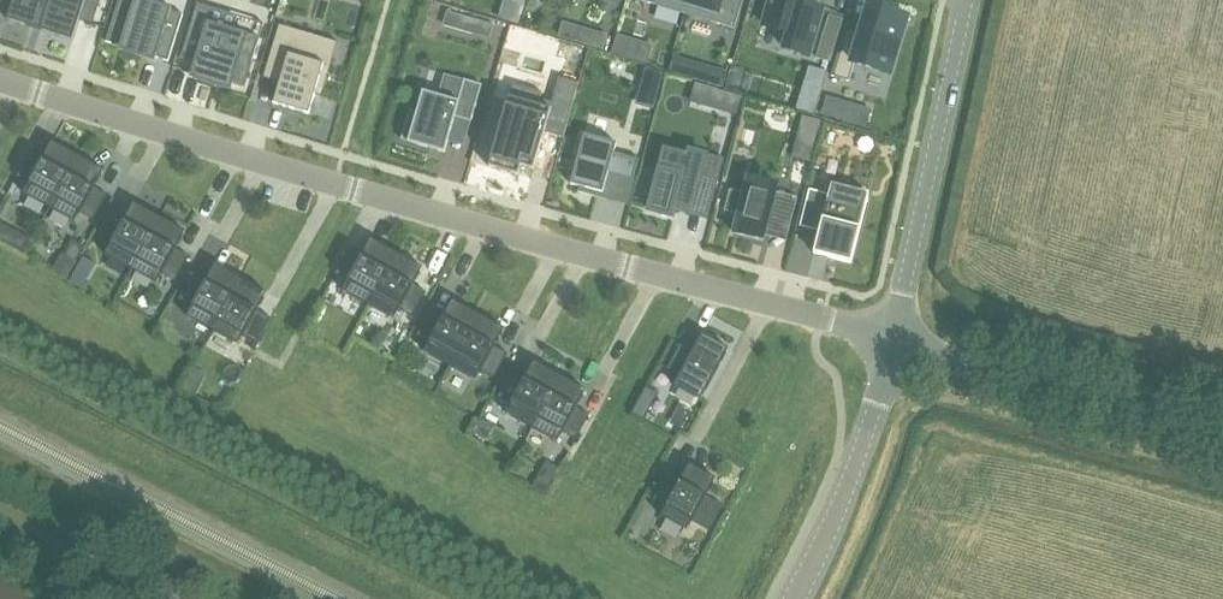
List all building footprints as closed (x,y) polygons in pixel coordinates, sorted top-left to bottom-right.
[(51,0),(14,0),(11,9),(8,20),(41,31),(51,0)] [(86,0),(51,0),(41,31),(73,41),(80,21),(86,0)] [(171,11),(172,8),(145,0),(119,0),(106,42),(120,46),(119,51),(155,62),(156,58),(168,61),(183,14),(171,11)] [(685,14),(689,0),(638,0),(685,14)] [(685,14),(735,29),(743,0),(689,0),(685,14)] [(808,55),(821,11),(805,6),(807,0),(772,0),(764,25),(788,33),(784,48),(808,55)] [(195,62),(190,78),(231,90),(233,83),(245,87),(260,37),(211,22),(215,8),(198,3),(181,58),(195,62)] [(832,76),(849,81),(855,63),(889,73),(906,18),(869,7),(861,34),(846,29),(832,76)] [(495,25),(477,20),(473,34),(490,39),(495,25)] [(322,97),(334,58),(309,51),(314,35),(279,25),(267,64),(284,69),(280,83),(273,103),(309,114),(315,95),(322,97)] [(596,32),(592,47),(605,51),(609,36),(596,32)] [(624,58),(630,39),(618,35),(612,54),(624,58)] [(831,62),(838,39),(824,35),(817,58),(831,62)] [(670,73),(686,77),(691,60),(675,56),(670,73)] [(729,72),(713,67),(708,84),(724,89),(729,72)] [(665,74),(646,69),(643,82),(661,87),(665,74)] [(410,110),(401,140),(445,153),(448,142),(455,118),(471,122),(482,85),(465,80),(464,80),(458,101),(438,96),(423,91),(417,112),(410,110)] [(513,84),(490,167),(519,175),(523,161),(536,165),(545,132),(553,102),(551,102),(540,99),(542,92),(513,84)] [(741,97),(728,93),(722,111),(736,115),(741,97)] [(821,115),(838,120),(844,102),(827,97),(821,115)] [(802,116),(798,129),(817,134),(820,121),(802,116)] [(584,135),(571,185),(579,187),(603,194),(608,175),(634,182),(634,181),(640,160),(614,153),(617,144),(584,135)] [(52,142),(43,159),(30,153),(17,177),(29,184),(24,194),(50,208),(78,156),(52,142)] [(666,151),(649,211),(663,215),(662,215),(667,217),(667,216),(670,217),(670,216),(674,216),(675,211),(676,208),(706,216),(717,174),(702,170),(706,157),(706,156),(703,155),(703,154),(697,152),(697,153),(690,151),(689,157),(666,151)] [(81,213),(94,220),(108,195),(95,188),(104,171),(78,156),(50,208),(76,222),(81,213)] [(739,215),(734,233),(764,241),(768,224),(773,225),(773,228),(789,233),(798,198),(777,192),(778,185),(748,177),(744,194),(739,215)] [(810,189),(800,227),(820,232),(815,252),(814,252),(814,254),(851,264),(852,262),(851,261),(868,196),(868,193),(832,184),(829,194),(810,189)] [(160,218),(134,203),(106,255),(132,269),(160,218)] [(186,232),(160,218),(132,269),(158,284),(163,274),(176,281),(189,256),(177,249),(186,232)] [(7,243),(14,229),(0,221),(0,239),(7,243)] [(72,239),(63,255),(75,261),(84,245),(72,239)] [(362,257),(349,250),(336,274),(348,281),(343,291),(369,305),(397,254),(371,239),(369,244),(362,257)] [(369,305),(395,319),(400,310),(413,317),(426,292),(413,285),(423,268),(397,254),(369,305)] [(69,281),(82,288),(96,263),(83,256),(69,281)] [(206,282),(194,275),(180,300),(192,307),(187,316),(213,331),(242,279),(216,265),(206,282)] [(268,293),(242,279),(213,331),(239,345),(245,335),(257,342),(271,317),(258,310),(268,293)] [(417,336),(430,343),(425,352),(450,367),(479,315),(453,301),(444,318),(431,311),(417,336)] [(505,329),(479,315),(450,367),(476,381),(482,371),(494,378),(508,353),(496,346),(505,329)] [(701,400),(727,353),(729,349),(703,334),(693,351),(679,376),(677,381),(674,386),(701,400)] [(667,369),(679,376),(693,351),(680,344),(667,369)] [(506,414),(532,428),(560,376),(535,362),(524,380),(510,373),(498,395),(512,403),(506,414)] [(586,390),(560,376),(532,428),(558,442),(563,433),(576,439),(590,415),(577,408),(586,390)] [(633,413),(644,419),(658,392),(647,386),(633,413)] [(688,531),(690,526),(693,521),(710,530),(724,505),(707,495),(714,483),(716,479),(690,464),(687,468),(680,481),(667,474),(654,499),(666,506),(661,516),(688,531)] [(554,480),(541,474),(533,487),(546,494),(554,480)]
